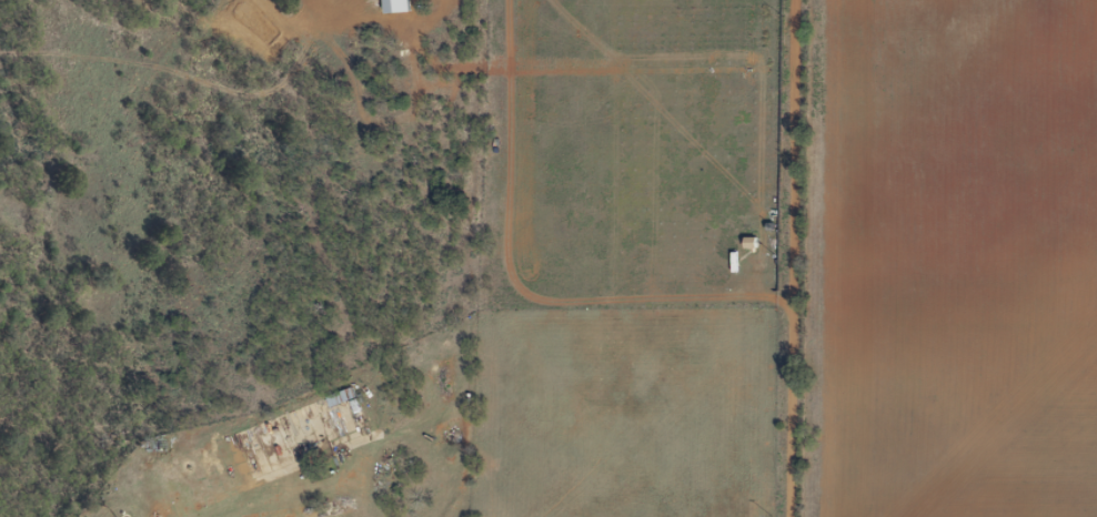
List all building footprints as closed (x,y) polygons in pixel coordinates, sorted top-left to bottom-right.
[(355,415),(363,412),(354,387),(330,396),(334,409),(350,403),(355,415)]
